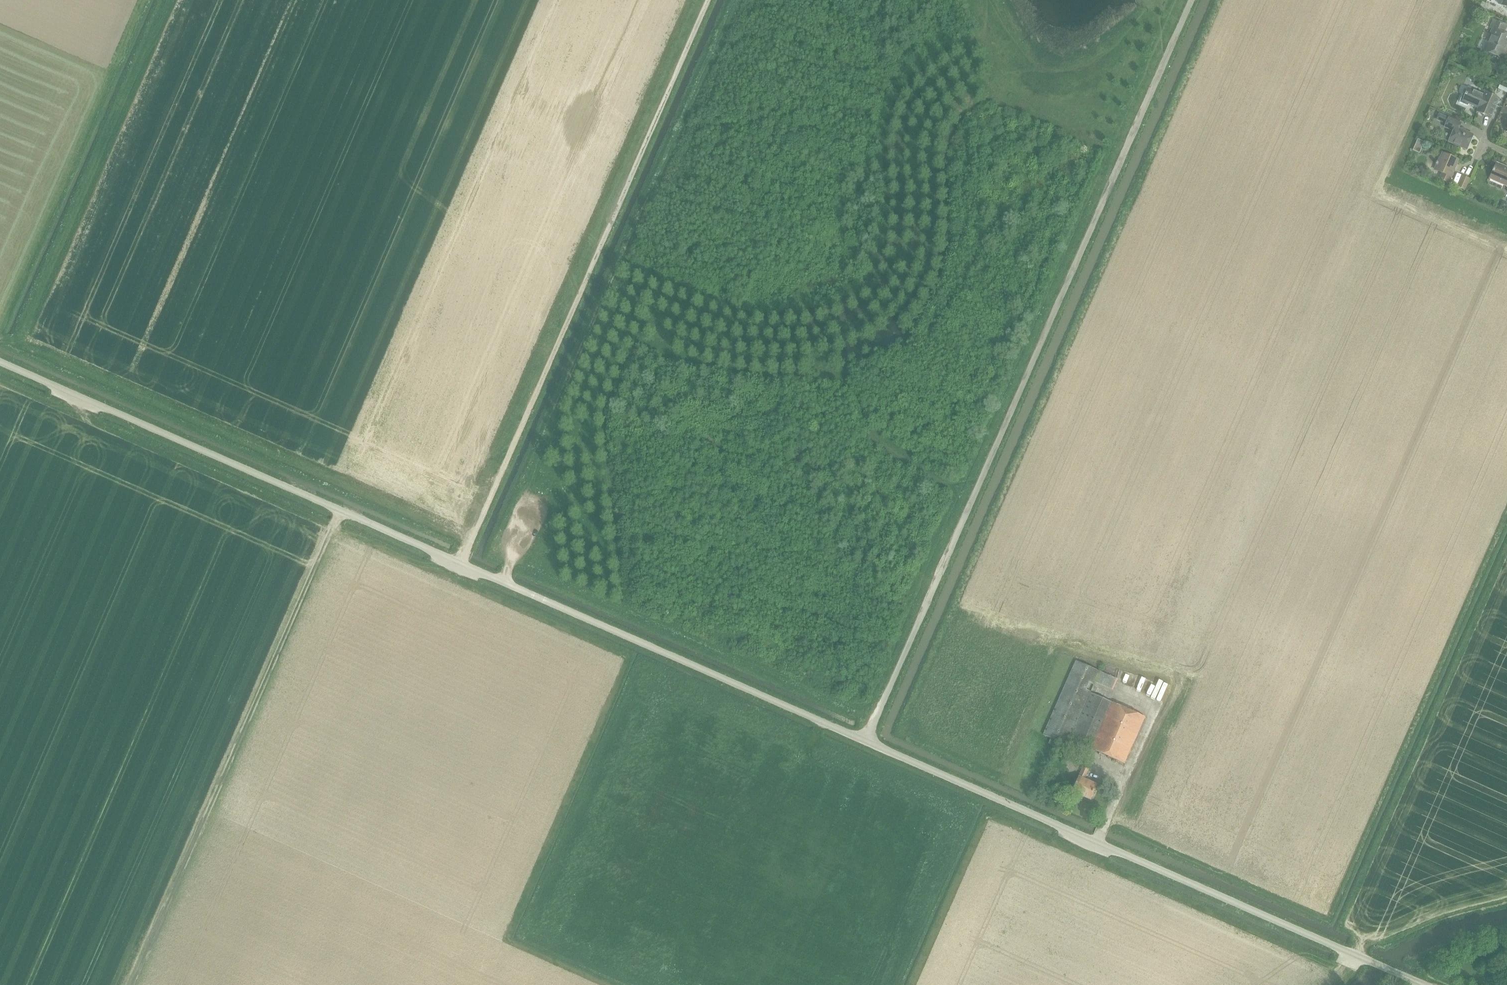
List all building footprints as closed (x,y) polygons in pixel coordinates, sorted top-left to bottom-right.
[(1483,51),(1481,56),(1482,58),(1487,60),(1489,59),(1491,54),(1502,59),(1506,47),(1506,35),(1504,33),(1506,27),(1506,26),(1493,20),(1490,28),(1492,29),(1483,51)] [(1468,106),(1469,104),(1479,108),(1476,115),(1476,116),(1478,112),(1491,118),(1499,99),(1485,93),(1484,95),(1468,88),(1465,95),(1463,95),(1460,102),(1468,106)] [(1449,142),(1458,146),(1467,150),(1474,135),(1459,129),(1461,123),(1452,119),(1449,118),(1445,127),(1454,131),(1449,142)] [(1444,173),(1442,180),(1449,183),(1455,170),(1453,169),(1457,160),(1442,153),(1435,170),(1444,173)] [(1491,178),(1506,185),(1506,168),(1497,164),(1491,178)] [(1465,190),(1466,188),(1469,179),(1463,176),(1458,187),(1465,190)] [(1067,745),(1070,739),(1125,763),(1145,717),(1090,692),(1095,682),(1113,690),(1118,679),(1076,660),(1043,735),(1067,745)] [(1130,673),(1127,684),(1147,689),(1150,678),(1130,673)] [(1084,779),(1088,770),(1089,769),(1083,767),(1073,791),(1091,799),(1098,785),(1084,779)]
